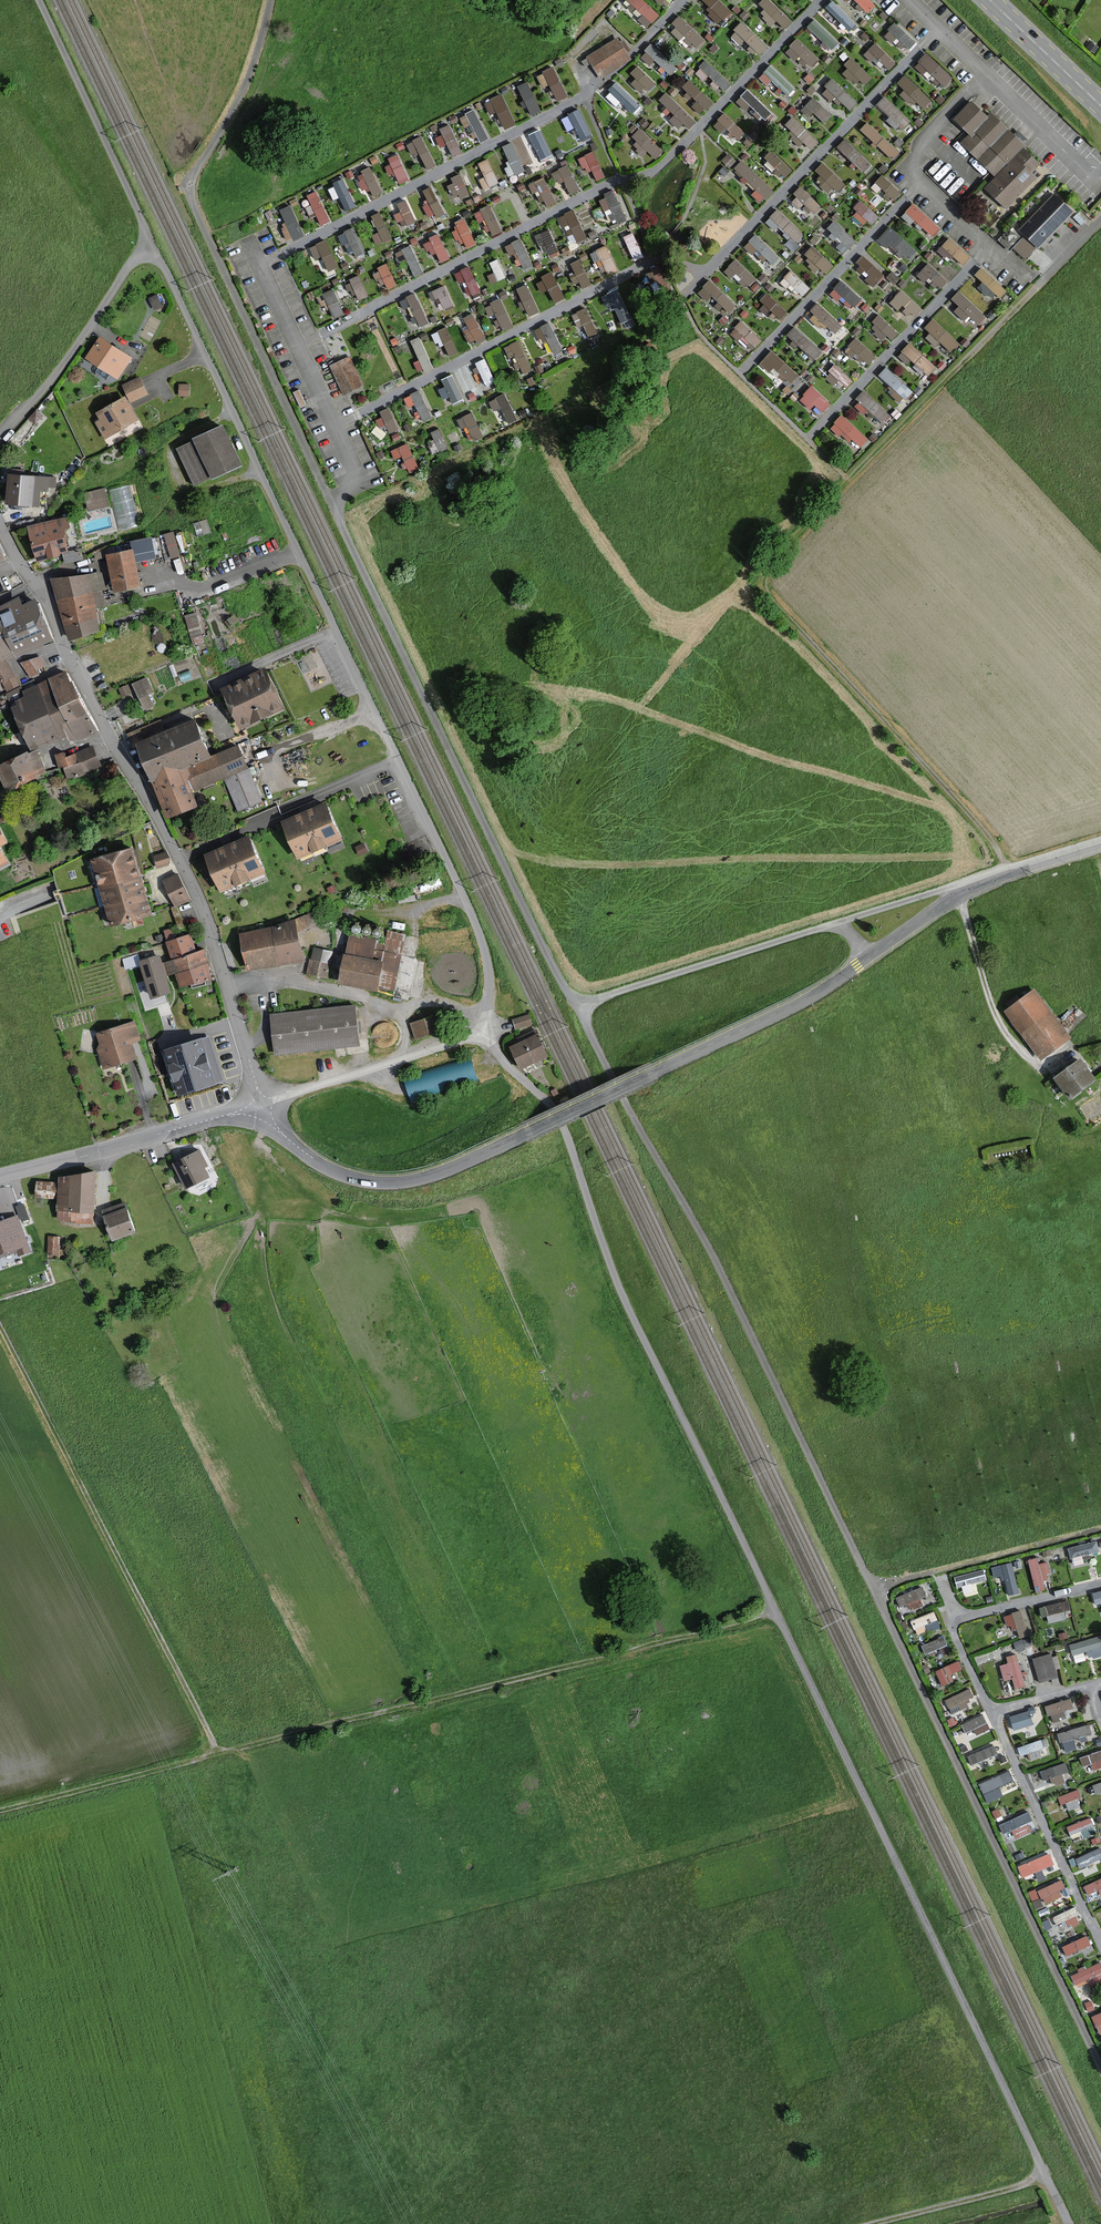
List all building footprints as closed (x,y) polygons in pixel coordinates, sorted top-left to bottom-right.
[(642,12),(638,17),(647,25),(659,13),(646,0),(630,0),(642,12)] [(733,9),(723,0),(699,0),(722,21),(733,9)] [(759,1),(765,7),(759,13),(771,24),(776,18),(785,27),(793,18),(773,0),(759,0),(759,1)] [(826,4),(849,28),(856,22),(834,0),(830,0),(826,4)] [(875,4),(872,0),(857,0),(867,11),(875,4)] [(669,22),(693,49),(705,38),(681,11),(669,22)] [(816,15),(807,24),(830,48),(839,39),(816,15)] [(753,56),(766,43),(743,20),(730,33),(753,56)] [(894,20),(883,34),(906,52),(917,38),(894,20)] [(797,36),(785,48),(809,71),(821,59),(797,36)] [(875,40),(864,52),(885,72),(897,60),(875,40)] [(671,75),(679,61),(647,43),(640,56),(655,65),(655,66),(671,75)] [(942,89),(954,76),(926,50),(914,63),(942,89)] [(852,55),(844,62),(848,67),(846,69),(861,86),(871,76),(852,55)] [(706,58),(695,70),(706,80),(710,76),(725,90),(732,82),(706,58)] [(640,62),(629,70),(634,77),(631,80),(640,92),(654,82),(640,62)] [(536,72),(541,85),(549,82),(556,99),(568,95),(556,64),(536,72)] [(784,97),(797,84),(787,73),(783,77),(771,64),(761,73),(784,97)] [(894,85),(922,110),(932,99),(904,73),(894,85)] [(693,75),(680,83),(700,111),(712,103),(693,75)] [(850,108),(857,100),(833,77),(821,90),(831,100),(836,95),(850,108)] [(604,93),(615,105),(621,100),(632,111),(640,103),(618,80),(604,93)] [(529,82),(520,84),(528,112),(537,110),(529,82)] [(749,87),(735,99),(744,109),(752,103),(765,118),(772,112),(749,87)] [(656,101),(685,130),(696,120),(668,90),(656,101)] [(489,97),(503,128),(516,122),(502,91),(489,97)] [(902,130),(911,120),(884,94),(875,103),(902,130)] [(813,95),(803,106),(822,124),(832,113),(813,95)] [(963,143),(979,158),(997,176),(986,187),(1006,207),(1035,178),(1030,174),(1039,165),(1023,149),(1024,147),(1022,145),(1007,130),(994,118),(991,115),(987,118),(971,103),(955,119),(971,135),(963,143)] [(567,112),(580,137),(592,131),(579,106),(567,112)] [(475,107),(466,111),(479,140),(488,137),(475,107)] [(734,141),(745,131),(726,110),(715,120),(734,141)] [(811,147),(819,138),(792,114),(784,123),(811,147)] [(867,119),(859,127),(891,158),(900,149),(867,119)] [(450,155),(461,151),(452,123),(433,129),(439,146),(447,143),(450,155)] [(629,136),(644,152),(647,149),(655,158),(663,150),(641,125),(629,136)] [(420,134),(406,142),(414,155),(418,153),(427,168),(436,163),(420,134)] [(845,136),(836,145),(863,171),(871,162),(845,136)] [(505,166),(509,175),(525,168),(512,139),(502,144),(511,163),(505,166)] [(784,177),(793,168),(772,148),(763,157),(784,177)] [(578,155),(585,171),(592,168),(596,179),(605,175),(594,149),(578,155)] [(400,154),(387,160),(397,183),(410,178),(400,154)] [(477,161),(484,174),(479,177),(484,188),(499,181),(487,156),(477,161)] [(742,158),(733,168),(754,188),(750,192),(761,202),(774,189),(742,158)] [(833,191),(844,179),(822,160),(812,171),(833,191)] [(557,183),(565,180),(570,192),(580,188),(570,162),(552,169),(557,183)] [(369,186),(372,196),(382,192),(372,164),(357,170),(364,188),(369,186)] [(890,201),(901,190),(884,171),(872,183),(890,201)] [(454,198),(470,191),(462,173),(446,180),(454,198)] [(535,195),(541,192),(548,205),(557,199),(543,174),(528,183),(535,195)] [(345,210),(357,205),(344,175),(332,180),(345,210)] [(432,184),(422,188),(428,201),(422,203),(429,217),(444,210),(432,184)] [(814,211),(821,204),(802,185),(790,198),(799,206),(803,201),(814,211)] [(318,188),(307,193),(320,224),(332,218),(318,188)] [(614,188),(598,196),(613,224),(628,216),(614,188)] [(1074,211),(1055,193),(1020,229),(1025,235),(1037,246),(1039,248),(1074,211)] [(393,202),(403,225),(416,219),(406,196),(393,202)] [(861,200),(850,212),(866,225),(877,213),(861,200)] [(489,201),(475,209),(489,235),(503,228),(489,201)] [(931,239),(942,227),(913,201),(902,213),(931,239)] [(292,239),(306,232),(290,202),(276,210),(292,239)] [(571,244),(588,236),(575,207),(557,215),(571,244)] [(779,207),(765,219),(774,230),(778,226),(793,243),(803,233),(779,207)] [(378,230),(372,233),(377,243),(393,235),(381,209),(370,214),(378,230)] [(466,215),(452,220),(462,248),(476,242),(466,215)] [(878,236),(908,264),(919,251),(889,224),(878,236)] [(353,225),(339,232),(350,257),(365,250),(353,225)] [(549,226),(535,233),(546,255),(560,248),(549,226)] [(757,230),(745,241),(768,266),(780,255),(757,230)] [(623,235),(634,259),(643,255),(633,231),(623,235)] [(430,254),(436,251),(441,261),(451,256),(439,232),(423,240),(430,254)] [(522,235),(507,242),(520,270),(535,264),(522,235)] [(1037,246),(1025,235),(1013,247),(1025,258),(1037,246)] [(938,247),(961,266),(971,254),(948,236),(938,247)] [(309,245),(314,259),(323,256),(328,269),(338,265),(327,237),(309,245)] [(395,251),(400,261),(406,257),(415,274),(425,269),(411,242),(395,251)] [(802,253),(825,273),(834,263),(812,243),(802,253)] [(604,263),(608,273),(617,269),(606,244),(590,251),(597,266),(604,263)] [(864,251),(853,262),(874,286),(886,275),(864,251)] [(501,256),(490,259),(497,278),(508,275),(501,256)] [(745,288),(757,276),(736,256),(724,268),(745,288)] [(581,257),(565,265),(578,289),(593,281),(581,257)] [(927,261),(917,272),(937,290),(948,279),(927,261)] [(373,270),(384,289),(398,282),(387,262),(373,270)] [(468,263),(455,271),(469,296),(482,288),(468,263)] [(998,297),(1006,289),(982,264),(974,271),(998,297)] [(801,296),(810,287),(791,268),(781,278),(801,296)] [(537,279),(543,291),(548,288),(555,301),(566,294),(552,271),(537,279)] [(360,273),(350,277),(359,298),(369,294),(360,273)] [(722,315),(735,305),(712,277),(700,286),(722,315)] [(837,299),(842,294),(854,306),(863,297),(841,277),(828,291),(837,299)] [(515,287),(526,315),(540,309),(528,281),(515,287)] [(447,282),(432,288),(435,297),(440,296),(444,307),(454,303),(447,282)] [(332,286),(321,293),(335,316),(346,310),(332,286)] [(622,287),(601,292),(605,308),(615,306),(618,320),(629,318),(622,287)] [(959,287),(951,296),(959,304),(953,309),(963,319),(969,313),(979,323),(987,314),(959,287)] [(889,301),(909,320),(922,307),(901,288),(889,301)] [(416,291),(400,298),(407,316),(415,313),(420,325),(428,321),(416,291)] [(759,303),(779,319),(787,309),(767,293),(759,303)] [(158,294),(150,298),(155,309),(163,306),(158,294)] [(485,304),(498,330),(513,323),(500,296),(485,304)] [(818,301),(805,315),(833,341),(846,327),(818,301)] [(576,326),(584,323),(588,336),(597,333),(588,306),(572,311),(576,326)] [(475,309),(461,315),(472,342),(486,336),(475,309)] [(871,324),(889,341),(899,331),(880,314),(871,324)] [(941,340),(951,350),(960,341),(933,316),(921,328),(938,343),(941,340)] [(742,318),(731,330),(752,350),(763,338),(742,318)] [(549,320),(535,327),(549,354),(563,346),(549,320)] [(438,345),(444,342),(450,354),(458,350),(446,324),(431,331),(438,345)] [(794,324),(783,336),(799,351),(803,347),(816,359),(824,350),(794,324)] [(424,370),(433,366),(421,334),(411,338),(424,370)] [(862,365),(875,353),(857,335),(845,347),(862,365)] [(121,352),(99,338),(87,358),(118,378),(130,358),(121,352)] [(524,372),(533,367),(518,338),(503,345),(509,357),(515,354),(524,372)] [(906,362),(910,358),(929,375),(937,365),(909,340),(897,353),(906,362)] [(771,348),(759,361),(787,386),(799,373),(771,348)] [(475,360),(486,382),(496,378),(485,356),(475,360)] [(362,385),(349,358),(331,366),(344,393),(362,385)] [(834,360),(822,372),(833,383),(839,377),(847,384),(853,378),(834,360)] [(877,373),(902,400),(912,390),(887,364),(877,373)] [(450,393),(454,401),(463,396),(451,372),(441,377),(445,385),(439,388),(443,396),(450,393)] [(139,378),(123,386),(131,402),(147,394),(139,378)] [(812,383),(799,396),(818,415),(831,401),(812,383)] [(189,384),(179,385),(180,395),(189,395),(189,384)] [(423,420),(432,417),(421,388),(404,394),(408,406),(417,403),(423,420)] [(864,389),(852,404),(879,426),(891,412),(864,389)] [(505,391),(489,399),(495,410),(501,406),(509,422),(518,417),(505,391)] [(124,397),(98,412),(102,419),(96,422),(105,438),(137,419),(131,408),(124,397)] [(380,426),(386,423),(390,432),(400,427),(391,408),(375,415),(380,426)] [(468,441),(484,433),(473,409),(457,417),(468,441)] [(841,412),(830,426),(849,443),(853,439),(861,446),(869,437),(841,412)] [(178,448),(194,485),(211,478),(240,465),(223,426),(194,439),(195,441),(178,448)] [(394,458),(402,455),(408,471),(418,467),(409,441),(391,448),(394,458)] [(16,475),(9,475),(7,504),(39,506),(40,490),(47,491),(47,487),(55,487),(56,478),(16,475)] [(120,528),(139,524),(131,482),(112,486),(120,528)] [(106,488),(84,494),(89,512),(110,506),(106,488)] [(65,518),(28,528),(37,560),(57,554),(68,551),(62,529),(68,528),(65,518)] [(151,538),(131,542),(133,550),(107,555),(114,592),(140,587),(137,572),(135,562),(155,558),(151,538)] [(57,600),(65,625),(65,626),(69,640),(98,631),(97,618),(96,609),(104,607),(101,590),(105,589),(102,572),(90,574),(51,580),(57,600)] [(3,682),(7,691),(20,684),(16,675),(15,676),(14,675),(7,661),(15,657),(53,639),(35,601),(22,607),(18,599),(14,601),(0,608),(0,683),(3,682)] [(194,642),(206,639),(199,609),(186,612),(194,642)] [(40,657),(21,662),(31,677),(42,672),(39,669),(46,665),(40,657)] [(244,680),(222,690),(240,729),(284,708),(266,670),(244,680)] [(59,738),(68,734),(71,739),(80,738),(82,738),(95,733),(69,672),(46,682),(37,686),(23,692),(21,688),(7,694),(13,707),(32,751),(49,743),(59,739),(59,738)] [(130,692),(127,685),(119,689),(122,696),(130,692)] [(167,817),(196,805),(190,791),(224,777),(237,810),(260,800),(247,768),(238,746),(208,758),(193,722),(165,734),(160,722),(129,735),(134,747),(137,746),(146,768),(152,781),(160,800),(167,817)] [(99,767),(92,748),(76,754),(65,758),(63,753),(56,756),(60,769),(64,767),(69,778),(86,772),(99,767)] [(0,766),(0,776),(7,791),(45,772),(42,766),(35,752),(28,755),(27,753),(0,766)] [(306,815),(284,825),(298,856),(341,837),(327,806),(306,815)] [(227,849),(207,857),(220,891),(264,873),(250,839),(227,849)] [(154,854),(159,866),(174,861),(169,848),(154,854)] [(131,850),(93,860),(111,924),(149,914),(131,850)] [(180,873),(164,880),(177,907),(192,899),(180,873)] [(302,958),(294,922),(271,927),(241,934),(249,970),(279,964),(288,961),(302,958)] [(211,977),(209,971),(207,963),(205,957),(203,951),(196,954),(193,943),(190,935),(177,939),(174,929),(166,931),(169,942),(167,942),(172,961),(161,964),(159,956),(141,962),(151,998),(170,992),(165,978),(165,975),(176,972),(180,986),(211,977)] [(404,935),(388,931),(386,942),(376,940),(351,935),(347,955),(345,955),(339,983),(376,990),(377,986),(393,989),(400,954),(404,935)] [(307,973),(327,978),(330,964),(333,952),(315,948),(312,960),(310,960),(307,973)] [(1068,1038),(1033,991),(1006,1011),(1040,1058),(1068,1038)] [(353,1007),(272,1016),(276,1054),(358,1045),(353,1007)] [(436,1015),(412,1023),(417,1039),(441,1031),(436,1015)] [(528,1015),(513,1020),(516,1029),(531,1024),(528,1015)] [(97,1034),(100,1044),(97,1049),(104,1069),(135,1058),(130,1043),(140,1040),(134,1022),(97,1034)] [(536,1035),(511,1047),(520,1067),(546,1055),(536,1035)] [(222,1081),(208,1038),(201,1040),(165,1052),(179,1095),(215,1083),(222,1081)] [(475,1058),(406,1073),(411,1093),(479,1078),(475,1058)] [(1094,1080),(1080,1060),(1055,1078),(1070,1097),(1094,1080)] [(207,1166),(199,1151),(174,1164),(186,1188),(208,1176),(203,1167),(207,1166)] [(91,1212),(93,1212),(95,1173),(59,1178),(59,1183),(37,1182),(36,1198),(59,1199),(58,1211),(58,1222),(91,1223),(91,1212)] [(124,1203),(103,1211),(104,1216),(113,1239),(134,1232),(126,1208),(124,1203)] [(16,1216),(0,1222),(0,1257),(17,1251),(19,1256),(30,1251),(28,1247),(16,1216)] [(59,1237),(49,1237),(48,1254),(59,1254),(59,1237)] [(1070,1554),(1099,1551),(1098,1540),(1069,1543),(1070,1554)] [(1034,1589),(1046,1588),(1044,1574),(1051,1574),(1049,1560),(1039,1561),(1038,1555),(1030,1556),(1034,1589)] [(1006,1574),(1008,1594),(1020,1592),(1016,1560),(993,1563),(994,1576),(1006,1574)] [(954,1572),(956,1584),(986,1580),(985,1568),(954,1572)] [(928,1601),(921,1584),(896,1595),(900,1604),(908,1601),(911,1608),(928,1601)] [(1093,1588),(1094,1601),(1100,1600),(1100,1587),(1093,1588)] [(1069,1599),(1045,1602),(1047,1620),(1066,1618),(1065,1607),(1070,1606),(1069,1599)] [(911,1618),(917,1633),(941,1623),(935,1608),(911,1618)] [(1021,1608),(1007,1613),(1016,1638),(1030,1633),(1021,1608)] [(944,1633),(921,1642),(925,1651),(948,1642),(944,1633)] [(1069,1642),(1075,1662),(1100,1654),(1100,1633),(1069,1642)] [(1032,1656),(1039,1680),(1059,1675),(1051,1651),(1032,1656)] [(998,1659),(1004,1679),(1012,1677),(1015,1687),(1026,1684),(1018,1654),(998,1659)] [(943,1685),(955,1679),(952,1673),(963,1668),(958,1658),(935,1669),(943,1685)] [(969,1683),(944,1699),(957,1719),(966,1713),(961,1705),(977,1695),(969,1683)] [(1072,1695),(1046,1704),(1050,1717),(1076,1707),(1072,1695)] [(1013,1727),(1033,1721),(1029,1707),(1009,1714),(1013,1727)] [(985,1712),(961,1721),(965,1730),(975,1726),(978,1732),(991,1727),(985,1712)] [(1089,1722),(1057,1730),(1061,1748),(1093,1740),(1089,1722)] [(1031,1751),(1031,1756),(1052,1754),(1050,1737),(1019,1741),(1020,1752),(1031,1751)] [(966,1755),(970,1765),(999,1752),(994,1742),(966,1755)] [(1095,1768),(1100,1766),(1100,1748),(1080,1755),(1083,1764),(1093,1761),(1095,1768)] [(1049,1785),(1065,1780),(1062,1771),(1069,1768),(1067,1760),(1043,1768),(1049,1785)] [(1000,1786),(1015,1779),(1010,1768),(979,1782),(988,1801),(1004,1794),(1000,1786)] [(1092,1783),(1096,1793),(1100,1791),(1100,1780),(1092,1783)] [(1078,1787),(1059,1796),(1065,1810),(1085,1801),(1078,1787)] [(1033,1831),(1029,1819),(1032,1818),(1029,1810),(998,1821),(1001,1831),(1012,1827),(1016,1837),(1033,1831)] [(1071,1834),(1083,1830),(1085,1834),(1097,1830),(1092,1815),(1067,1824),(1071,1834)] [(1003,1832),(1006,1841),(1015,1838),(1011,1829),(1003,1832)] [(1076,1856),(1081,1866),(1100,1857),(1100,1845),(1076,1856)] [(1052,1852),(1018,1861),(1022,1874),(1055,1864),(1052,1852)] [(1099,1887),(1100,1891),(1100,1877),(1084,1883),(1087,1891),(1099,1887)] [(1063,1895),(1057,1881),(1030,1892),(1033,1899),(1042,1895),(1045,1903),(1063,1895)] [(1055,1932),(1081,1920),(1075,1905),(1048,1917),(1055,1932)] [(1062,1944),(1066,1955),(1092,1943),(1087,1933),(1062,1944)] [(1077,1988),(1100,1978),(1100,1959),(1070,1971),(1077,1988)] [(1100,2032),(1100,2010),(1091,2014),(1100,2032)]
